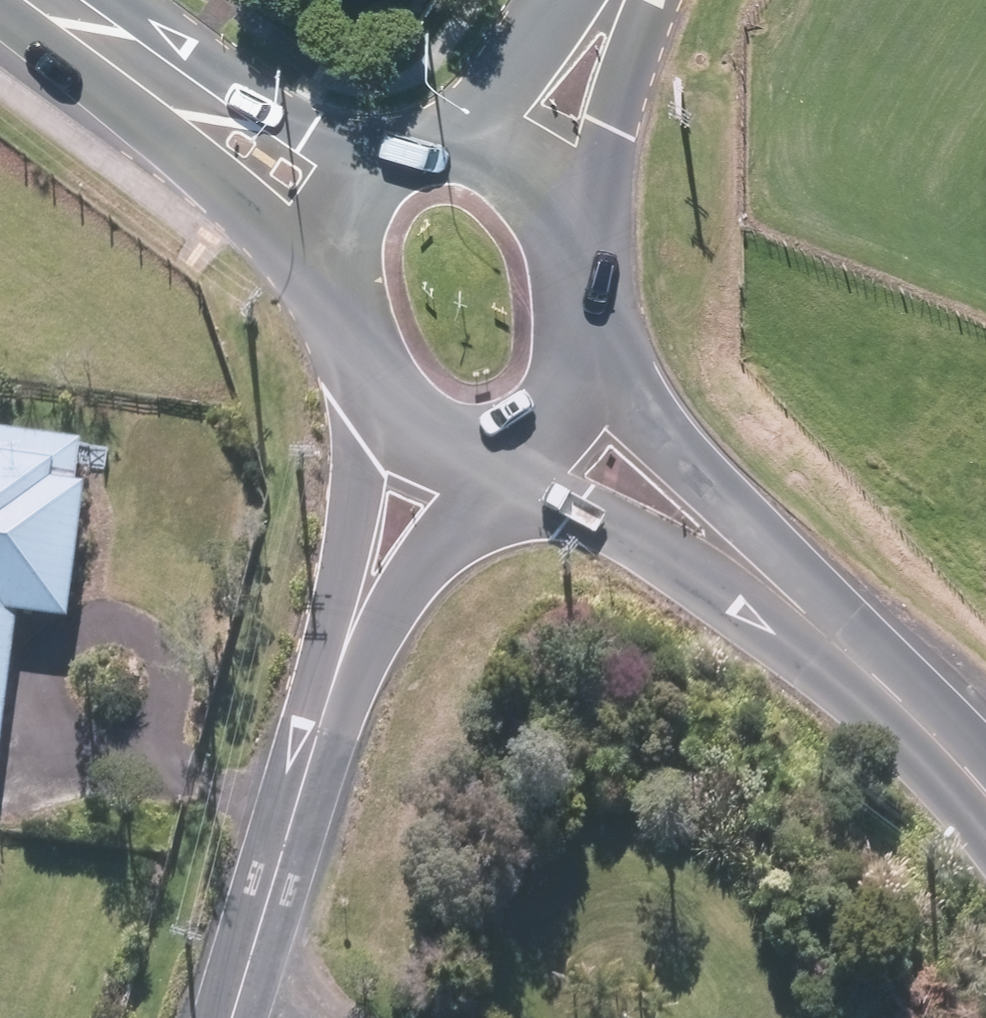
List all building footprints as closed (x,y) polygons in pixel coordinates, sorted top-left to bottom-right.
[(1,787),(23,615),(75,621),(92,487),(82,485),(88,443),(4,432),(5,422),(0,422),(0,787),(1,787)]
